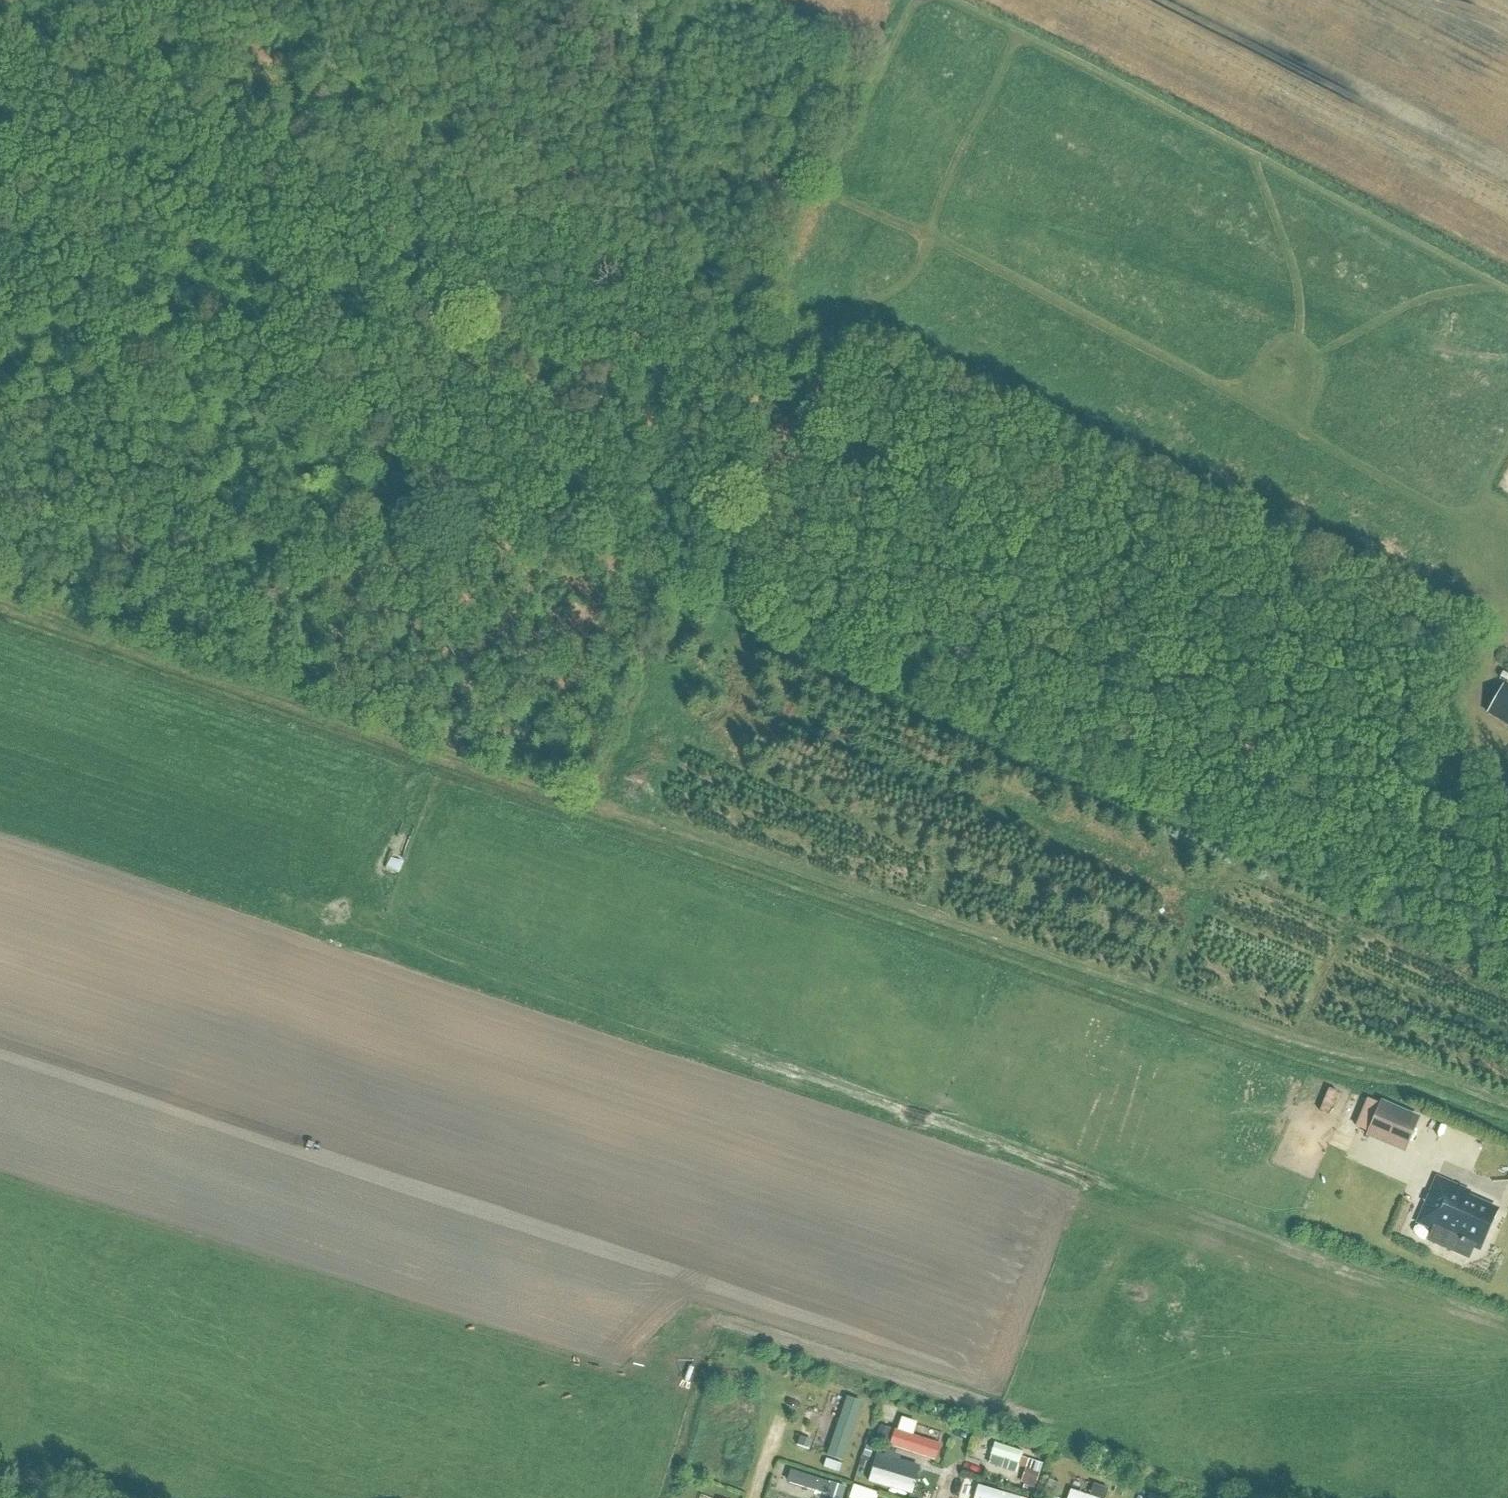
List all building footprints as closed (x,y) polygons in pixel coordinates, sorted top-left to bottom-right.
[(1365,1137),(1404,1154),(1405,1155),(1421,1118),(1381,1101),(1365,1137)] [(1416,1224),(1434,1232),(1430,1242),(1466,1258),(1470,1248),(1477,1252),(1495,1212),(1465,1199),(1468,1194),(1436,1179),(1416,1224)] [(847,1449),(862,1453),(876,1394),(861,1391),(847,1449)] [(897,1429),(892,1447),(940,1462),(945,1444),(897,1429)] [(1024,1452),(997,1443),(990,1465),(1017,1474),(1024,1452)] [(1044,1464),(1058,1468),(1061,1457),(1047,1453),(1044,1464)] [(805,1465),(801,1484),(842,1492),(846,1473),(805,1465)] [(1087,1497),(1124,1497),(1126,1492),(1090,1480),(1084,1497),(1087,1497)]
